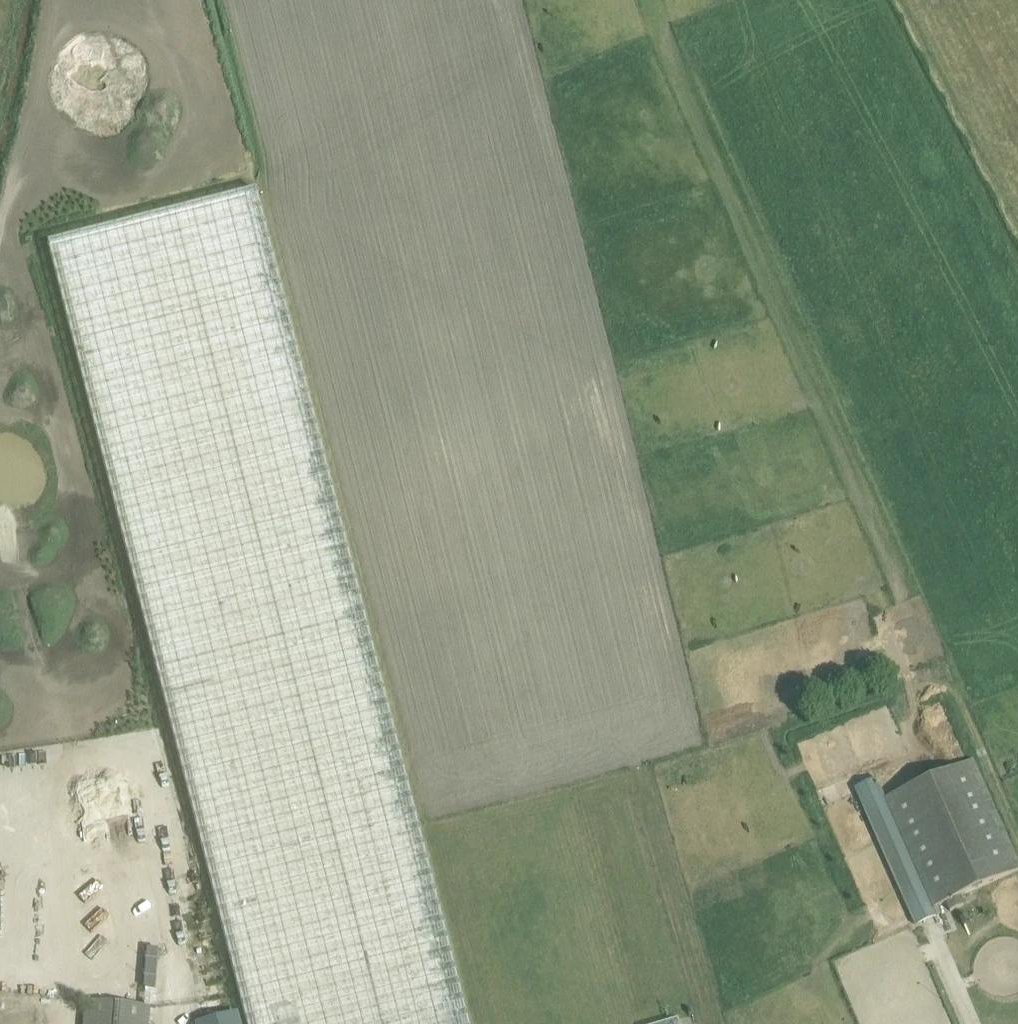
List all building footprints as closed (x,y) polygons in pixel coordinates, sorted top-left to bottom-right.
[(406,780),(343,532),(303,376),(256,189),(47,243),(83,383),(162,693),(246,1023),(469,1023),(406,780)] [(885,799),(933,908),(946,903),(949,912),(966,904),(962,896),(976,889),(1017,870),(1017,859),(973,759),(885,799)] [(933,908),(885,799),(876,779),(854,788),(911,917),(915,926),(937,917),(933,908)] [(85,1023),(148,1023),(150,1006),(87,1001),(85,1023)] [(195,1023),(241,1023),(238,1012),(208,1020),(196,1023),(195,1023)]
